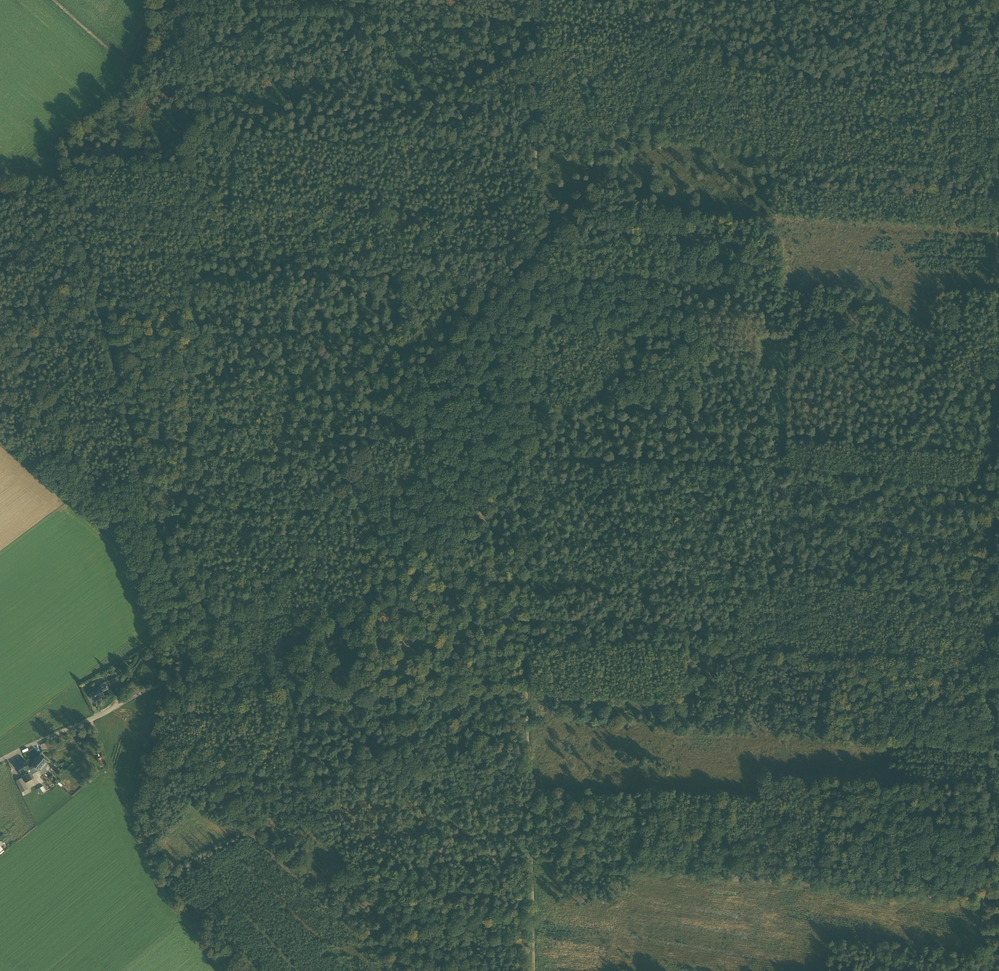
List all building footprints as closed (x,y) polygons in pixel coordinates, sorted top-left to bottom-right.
[(117,677),(108,681),(110,686),(119,682),(117,677)] [(99,685),(100,688),(101,687),(102,691),(107,688),(105,682),(99,685)] [(104,696),(102,691),(101,687),(100,688),(89,693),(93,701),(104,696)] [(52,742),(46,745),(48,750),(55,747),(52,742)] [(40,755),(32,765),(36,768),(39,770),(41,772),(45,775),(48,771),(44,768),(46,765),(48,762),(40,755)] [(30,771),(36,768),(32,765),(29,766),(26,761),(17,766),(26,783),(32,780),(31,778),(34,777),(32,774),(30,771)] [(23,788),(25,791),(28,789),(22,779),(16,781),(20,790),(23,788)]
